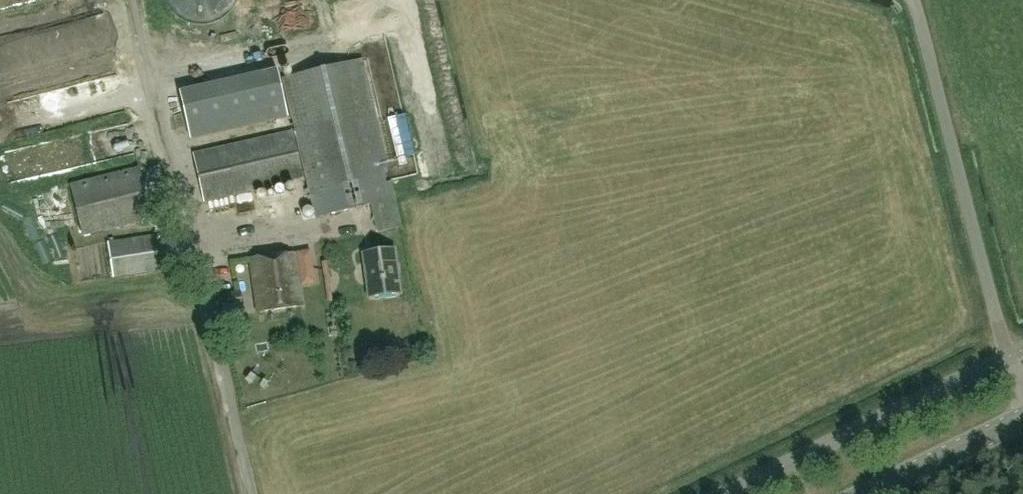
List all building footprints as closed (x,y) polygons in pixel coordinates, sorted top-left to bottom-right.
[(183,17),(194,22),(207,23),(219,19),(229,12),(236,2),(237,0),(168,0),(168,1),(174,10),(183,17)] [(317,217),(371,204),(378,232),(401,227),(394,199),(362,59),(284,78),(296,131),(317,217)] [(278,69),(180,92),(191,139),(289,116),(278,69)] [(293,132),(194,154),(205,201),(304,178),(293,132)] [(139,169),(71,186),(83,234),(151,217),(139,169)] [(160,269),(154,236),(107,244),(112,277),(160,269)] [(400,293),(394,249),(363,253),(369,297),(400,293)] [(258,312),(303,306),(295,253),(251,259),(258,312)]
